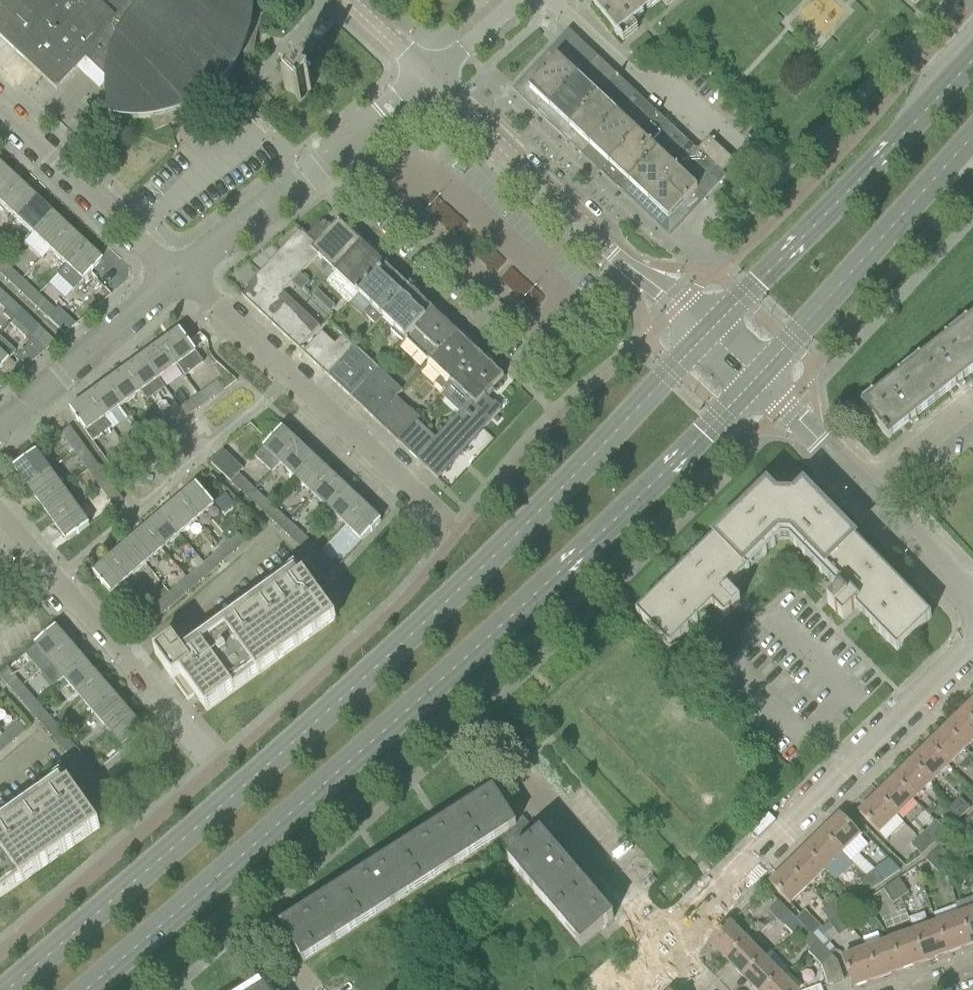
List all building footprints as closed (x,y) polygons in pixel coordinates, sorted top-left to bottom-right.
[(111,81),(111,72),(113,63),(115,55),(117,47),(121,39),(125,31),(113,24),(117,19),(96,0),(90,7),(83,0),(0,0),(0,36),(57,90),(86,59),(109,80),(111,81)] [(111,81),(112,92),(113,102),(115,113),(116,116),(125,118),(133,118),(142,119),(150,118),(154,130),(169,124),(180,121),(194,119),(191,106),(199,101),(206,96),(213,90),(220,83),(227,75),(232,68),(236,61),(240,54),(253,57),(253,48),(254,40),(255,32),(258,24),(261,16),(248,14),(248,5),(247,0),(131,0),(127,5),(121,12),(117,19),(113,24),(125,31),(121,39),(117,47),(115,55),(113,63),(111,72),(111,81)] [(593,5),(592,5),(617,37),(618,36),(632,25),(633,25),(643,17),(643,16),(643,15),(642,14),(648,9),(649,10),(650,11),(651,10),(661,2),(662,2),(663,0),(599,0),(593,5)] [(571,36),(519,91),(541,110),(593,55),(572,35),(571,36)] [(593,55),(541,110),(552,120),(563,130),(614,75),(593,55)] [(267,107),(307,100),(303,74),(262,82),(267,107)] [(614,75),(563,130),(584,150),(636,95),(614,75)] [(636,95),(584,150),(605,170),(657,115),(636,95)] [(657,115),(605,170),(627,190),(678,135),(657,115)] [(678,135),(627,190),(648,210),(701,154),(697,151),(697,150),(696,151),(678,135)] [(699,149),(697,151),(701,154),(722,173),(733,162),(708,139),(699,149)] [(701,154),(648,210),(669,229),(721,174),(722,173),(701,154)] [(17,184),(0,169),(0,202),(17,184)] [(15,220),(34,200),(17,184),(0,202),(0,205),(15,220)] [(15,220),(32,235),(50,215),(34,200),(15,220)] [(32,235),(48,251),(67,231),(50,215),(32,235)] [(302,231),(242,295),(280,331),(299,312),(301,310),(283,293),(289,286),(317,256),(335,273),(362,244),(338,222),(333,228),(329,224),(324,229),(319,224),(307,236),(302,231)] [(48,251),(65,266),(83,246),(67,231),(48,251)] [(335,273),(359,295),(386,266),(362,244),(335,273)] [(83,246),(65,266),(56,276),(72,291),(99,261),(83,246)] [(0,269),(0,274),(10,284),(18,277),(4,264),(0,269)] [(375,325),(382,318),(409,288),(386,266),(359,295),(370,306),(363,313),(375,325)] [(301,275),(292,284),(302,293),(311,284),(301,275)] [(24,282),(16,290),(30,303),(38,295),(24,282)] [(404,339),(405,340),(433,310),(409,288),(382,318),(392,328),(389,330),(402,342),(404,339)] [(319,291),(314,297),(323,306),(328,300),(319,291)] [(13,319),(20,311),(4,296),(0,300),(0,306),(13,319)] [(328,300),(323,306),(332,315),(338,309),(328,300)] [(56,308),(46,318),(64,335),(75,326),(56,308)] [(300,310),(281,332),(299,349),(319,328),(300,310)] [(405,340),(429,362),(456,332),(433,310),(405,340)] [(14,319),(9,325),(24,339),(26,337),(30,341),(43,353),(46,350),(55,343),(20,311),(13,319),(14,319)] [(956,331),(972,352),(972,318),(956,331)] [(180,331),(161,345),(177,366),(184,376),(203,363),(194,351),(188,343),(180,331)] [(909,368),(935,402),(959,383),(972,372),(972,352),(956,331),(909,368)] [(445,391),(452,383),(480,354),(456,332),(429,362),(443,375),(435,382),(445,391)] [(321,333),(303,353),(327,375),(354,347),(343,336),(334,345),(321,333)] [(200,335),(188,343),(194,351),(207,342),(200,335)] [(14,352),(0,339),(0,368),(14,352)] [(30,341),(13,360),(23,369),(43,353),(30,341)] [(161,345),(143,358),(159,379),(177,366),(161,345)] [(327,375),(351,398),(378,369),(354,347),(327,375)] [(417,421),(398,442),(437,479),(501,410),(486,396),(504,377),(480,354),(452,383),(445,391),(441,396),(459,413),(436,438),(417,421)] [(143,358),(125,371),(141,392),(140,393),(147,401),(165,388),(159,379),(143,358)] [(935,402),(909,368),(862,405),(888,439),(912,420),(935,402)] [(351,398),(368,414),(390,390),(384,384),(389,379),(378,369),(351,398)] [(125,371),(106,384),(122,406),(140,393),(141,392),(125,371)] [(396,396),(401,391),(389,379),(384,384),(390,390),(368,414),(374,420),(396,396)] [(216,383),(199,396),(205,404),(223,392),(216,383)] [(106,384),(88,398),(104,419),(105,418),(114,411),(122,406),(106,384)] [(374,420),(398,442),(417,421),(420,418),(396,396),(374,420)] [(104,419),(88,398),(70,410),(93,442),(111,429),(104,419)] [(194,399),(180,409),(186,418),(200,408),(194,399)] [(180,409),(166,419),(172,428),(186,418),(180,409)] [(159,425),(144,436),(150,444),(165,433),(159,425)] [(61,434),(74,452),(83,446),(70,428),(61,434)] [(280,463),(280,464),(298,444),(282,429),(255,458),(271,473),(280,463)] [(144,436),(125,449),(131,458),(150,444),(144,436)] [(280,464),(296,479),(315,459),(298,444),(280,464)] [(131,458),(125,449),(107,462),(113,471),(131,458)] [(86,451),(78,458),(87,470),(96,464),(86,451)] [(223,451),(210,464),(243,495),(251,487),(238,475),(243,470),(223,451)] [(14,468),(27,486),(49,471),(36,452),(14,468)] [(296,479),(313,494),(331,475),(315,459),(296,479)] [(87,470),(100,488),(109,482),(96,464),(87,470)] [(27,486),(40,504),(62,488),(49,471),(27,486)] [(313,494),(330,510),(348,491),(331,475),(313,494)] [(196,485),(179,500),(196,521),(214,506),(196,485)] [(112,487),(104,493),(114,507),(122,501),(112,487)] [(62,488),(40,504),(53,522),(75,506),(62,488)] [(766,488),(748,506),(747,506),(750,509),(735,524),(732,521),(731,522),(696,557),(698,560),(683,575),(680,572),(661,591),(664,593),(657,600),(654,597),(636,616),(669,650),(688,632),(683,627),(708,603),(712,606),(710,608),(711,609),(712,608),(724,620),(739,605),(728,593),(731,589),(730,588),(729,589),(726,586),(777,536),(790,536),(841,588),(837,591),(836,589),(835,590),(839,594),(827,606),(842,621),(854,610),(855,610),(856,609),(855,608),(858,605),(882,629),(878,634),(896,652),(930,619),(912,600),(909,603),(903,596),(905,593),(887,574),(884,577),(869,562),(872,559),(836,523),(833,525),(818,510),(821,507),(803,488),(792,499),(776,498),(766,488)] [(330,510),(346,525),(364,506),(348,491),(330,510)] [(258,494),(251,502),(264,514),(271,506),(258,494)] [(179,500),(162,515),(179,535),(196,521),(179,500)] [(75,506),(53,522),(67,540),(88,525),(75,506)] [(271,506),(264,514),(276,525),(283,517),(271,506)] [(364,506),(346,525),(363,541),(381,521),(364,506)] [(162,515),(145,529),(162,550),(179,535),(162,515)] [(292,526),(285,534),(297,545),(304,537),(292,526)] [(145,529),(128,544),(145,565),(162,550),(145,529)] [(232,541),(221,550),(228,558),(245,543),(238,535),(232,541)] [(304,537),(297,545),(310,557),(317,549),(304,537)] [(128,544),(111,559),(128,579),(145,565),(128,544)] [(221,550),(204,564),(211,572),(228,558),(221,550)] [(324,556),(317,563),(330,576),(337,568),(324,556)] [(128,579),(111,559),(93,573),(111,594),(128,579)] [(204,564),(190,577),(197,585),(211,572),(204,564)] [(0,583),(0,596),(12,587),(6,579),(0,583)] [(206,712),(335,619),(307,581),(303,584),(190,666),(186,661),(173,642),(154,656),(187,701),(194,696),(206,712)] [(184,582),(170,594),(177,602),(191,590),(184,582)] [(170,594),(158,605),(164,613),(177,602),(170,594)] [(147,614),(136,624),(142,632),(156,620),(150,612),(147,614)] [(39,672),(50,663),(71,645),(56,628),(24,655),(39,672)] [(50,663),(65,680),(85,662),(71,645),(50,663)] [(65,680),(79,697),(100,679),(85,662),(65,680)] [(14,694),(22,687),(7,669),(0,675),(0,677),(14,694)] [(79,697),(93,714),(114,696),(100,679),(79,697)] [(25,690),(17,697),(29,711),(37,704),(25,690)] [(93,714),(109,731),(129,714),(114,696),(93,714)] [(963,713),(972,723),(972,703),(963,713)] [(29,711),(43,728),(51,721),(37,704),(29,711)] [(946,729),(965,749),(972,742),(972,723),(963,713),(946,729)] [(129,714),(109,731),(123,749),(136,738),(144,731),(129,714)] [(43,728),(57,744),(65,738),(51,721),(43,728)] [(17,725),(1,739),(7,747),(24,733),(17,725)] [(946,729),(929,746),(948,766),(965,749),(946,729)] [(65,738),(57,745),(68,757),(76,750),(65,738)] [(929,746),(911,763),(930,783),(948,766),(929,746)] [(85,760),(76,767),(87,780),(95,773),(85,760)] [(911,763),(894,780),(913,800),(930,783),(911,763)] [(894,780),(876,797),(896,817),(913,800),(894,780)] [(99,828),(72,790),(67,793),(0,840),(0,898),(99,828)] [(494,791),(463,811),(486,847),(517,828),(494,791)] [(896,817),(876,797),(859,814),(885,841),(903,824),(896,817)] [(959,798),(952,805),(962,816),(969,809),(959,798)] [(962,816),(952,805),(945,811),(955,822),(962,816)] [(463,811),(402,849),(425,886),(486,847),(463,811)] [(839,817),(822,834),(841,854),(849,862),(867,845),(859,837),(853,831),(839,817)] [(960,827),(972,839),(972,837),(972,826),(967,820),(961,826),(960,827)] [(508,862),(557,919),(590,891),(541,834),(535,839),(525,828),(510,841),(519,853),(508,862)] [(924,832),(918,839),(927,849),(935,842),(924,832)] [(822,834),(805,851),(824,871),(841,854),(822,834)] [(927,849),(918,839),(911,846),(921,856),(927,849)] [(938,847),(932,854),(944,866),(951,859),(938,847)] [(402,849),(341,888),(364,924),(425,886),(402,849)] [(805,851),(787,867),(807,887),(824,871),(805,851)] [(932,854),(925,861),(937,873),(944,866),(932,854)] [(807,887),(787,867),(769,885),(789,905),(807,887)] [(874,871),(867,875),(875,887),(882,882),(874,871)] [(875,887),(867,875),(858,882),(866,893),(875,887)] [(898,880),(891,885),(900,899),(908,894),(898,880)] [(891,885),(883,891),(892,904),(900,899),(891,885)] [(364,924),(341,888),(280,926),(303,963),(364,924)] [(590,891),(557,919),(581,947),(613,919),(590,891)] [(836,901),(828,906),(837,919),(845,913),(836,901)] [(768,912),(775,919),(785,909),(778,903),(768,912)] [(828,906),(820,911),(829,924),(837,919),(828,906)] [(785,909),(775,919),(781,926),(791,916),(785,909)] [(959,916),(970,946),(972,945),(972,911),(959,916)] [(845,913),(837,919),(845,931),(853,926),(845,913)] [(959,916),(936,925),(947,954),(970,946),(959,916)] [(837,919),(829,924),(837,937),(845,931),(837,919)] [(709,944),(727,962),(747,942),(729,924),(709,944)] [(936,925),(913,933),(923,963),(947,954),(936,925)] [(808,953),(815,960),(825,950),(812,937),(805,929),(797,937),(810,951),(808,953)] [(817,932),(812,937),(825,950),(831,956),(836,951),(817,932)] [(913,933),(890,942),(901,971),(923,963),(913,933)] [(727,962),(743,979),(763,959),(747,942),(727,962)] [(890,942),(866,950),(877,980),(901,971),(890,942)] [(825,950),(815,960),(821,966),(828,987),(844,981),(837,961),(831,956),(825,950)] [(877,980),(866,950),(842,959),(853,989),(877,980)] [(754,989),(766,989),(780,976),(763,959),(743,979),(754,989)] [(766,989),(793,989),(780,976),(766,989)]
